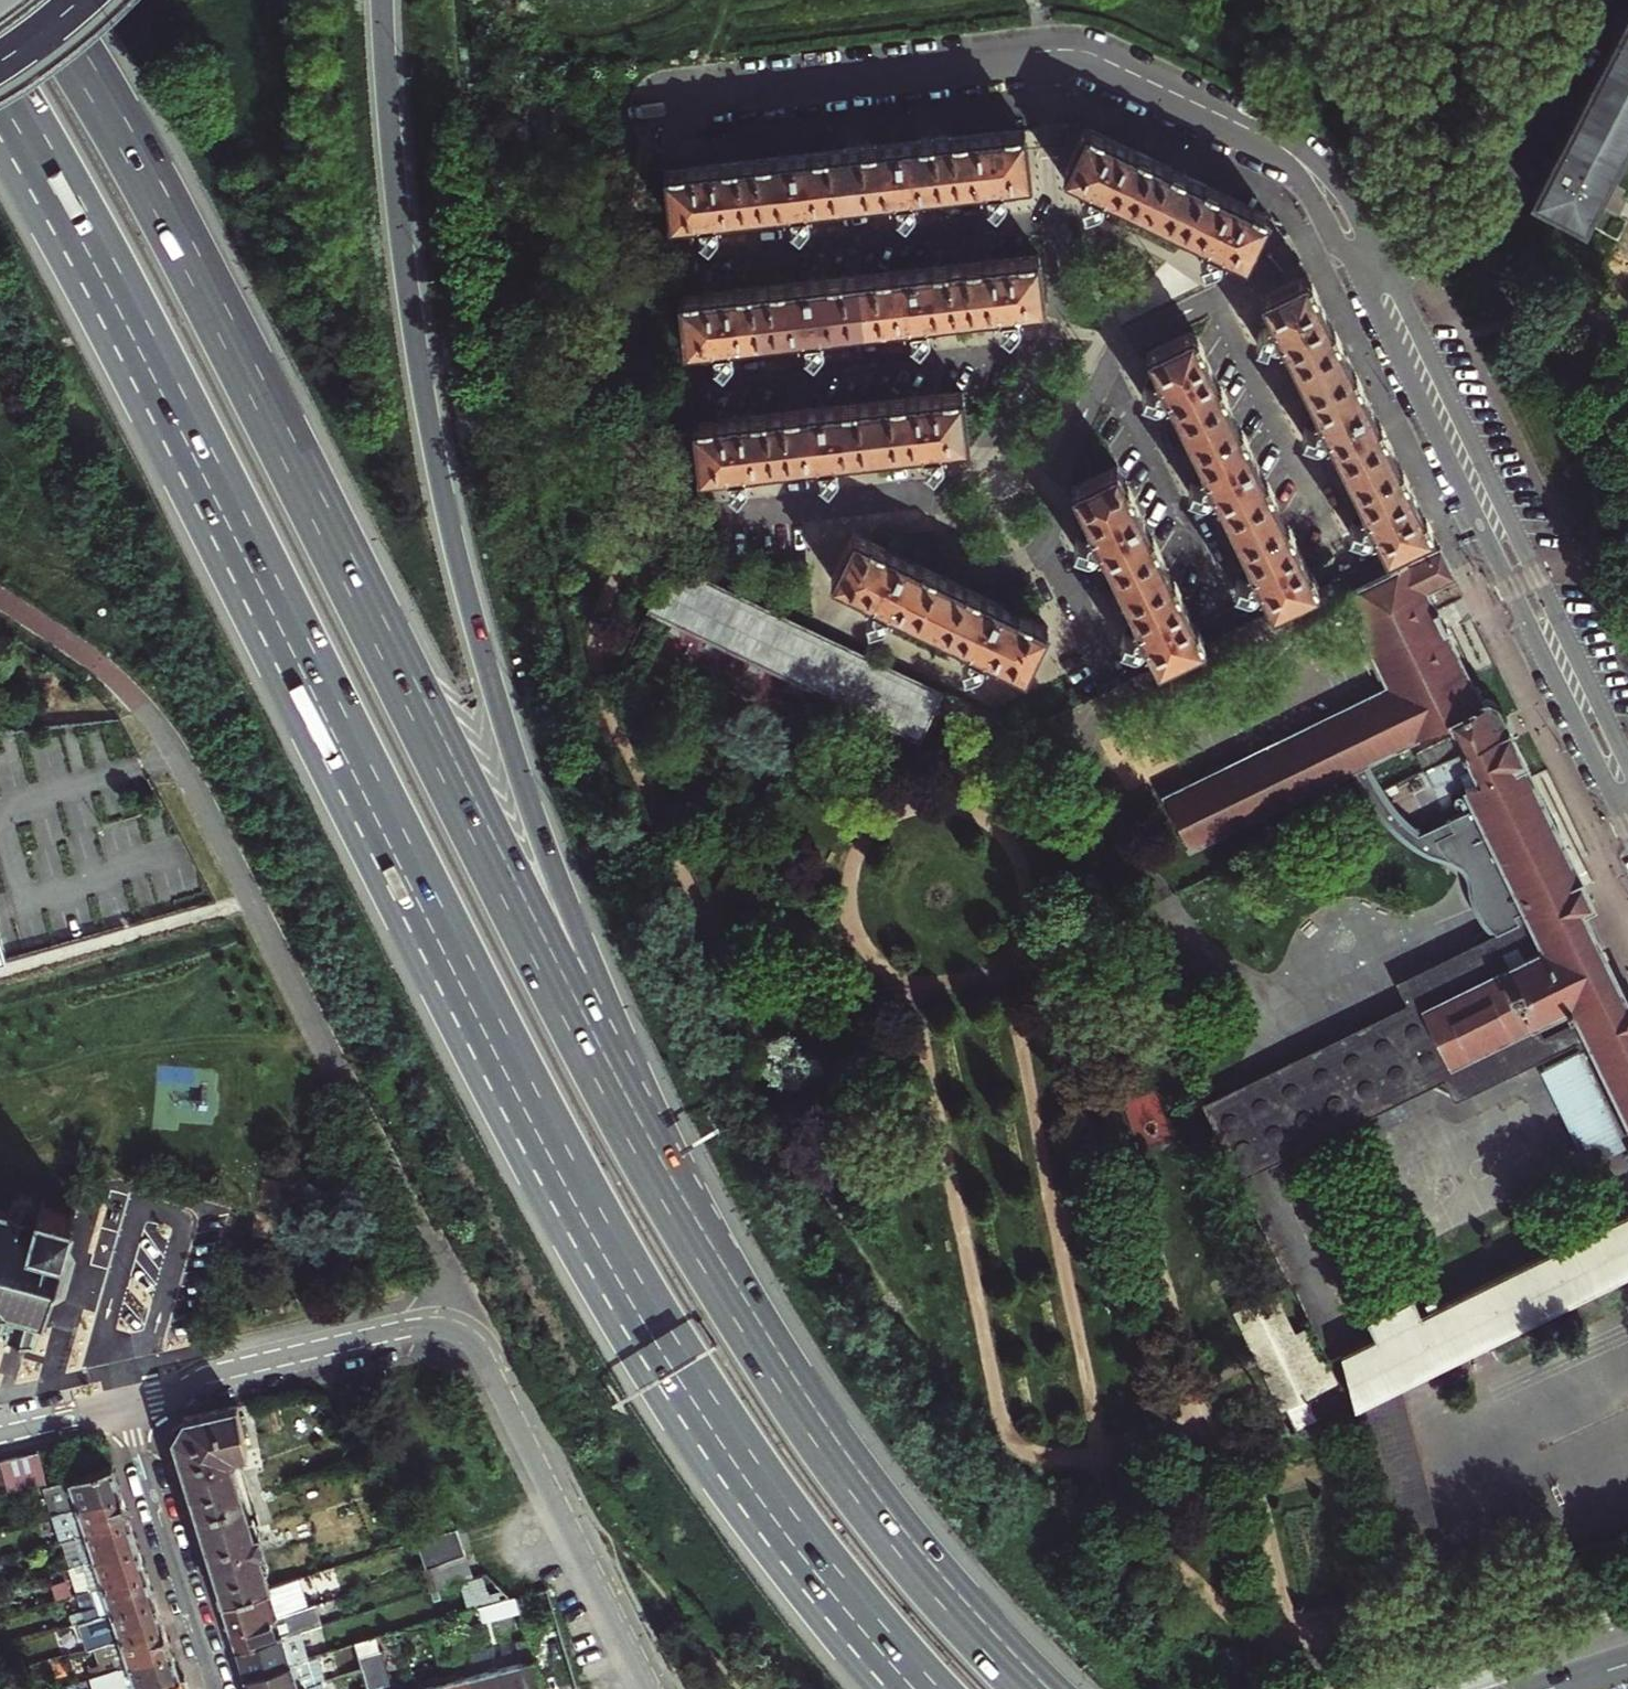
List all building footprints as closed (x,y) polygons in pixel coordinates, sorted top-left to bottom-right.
[(1566,138),(1534,199),(1581,223),(1627,132),(1627,19),(1566,138)] [(1244,263),(1267,217),(1084,129),(1061,175),(1077,182),(1083,213),(1118,203),(1191,238),(1200,271),(1236,259),(1244,263)] [(1023,130),(665,168),(669,218),(690,217),(691,226),(707,239),(732,212),(769,208),(799,229),(823,202),(877,197),(904,220),(929,192),(961,188),(995,211),(1010,192),(1019,182),(1029,181),(1023,130)] [(1037,255),(677,293),(683,345),(702,342),(703,350),(720,365),(745,338),(785,333),(811,356),(838,327),(892,322),(917,345),(943,316),(984,312),(1009,336),(1033,307),(1042,306),(1037,255)] [(1306,277),(1261,297),(1268,308),(1256,340),(1288,353),(1311,403),(1299,436),(1333,450),(1354,496),(1341,532),(1363,540),(1372,535),(1382,556),(1430,532),(1306,277)] [(1316,587),(1193,331),(1150,351),(1156,362),(1145,394),(1179,408),(1201,456),(1189,489),(1225,505),(1246,548),(1234,583),(1253,592),(1264,587),(1275,608),(1316,587)] [(960,392),(691,420),(697,473),(715,471),(716,479),(732,490),(756,466),(800,461),(823,482),(848,455),(904,449),(930,470),(954,443),(966,443),(960,392)] [(1149,641),(1160,663),(1207,641),(1121,463),(1074,485),(1085,508),(1073,542),(1109,558),(1132,606),(1119,643),(1135,648),(1149,641)] [(852,532),(829,578),(855,590),(865,622),(900,612),(949,636),(963,668),(995,658),(1024,672),(1048,626),(852,532)] [(1169,812),(1186,846),(1447,721),(1453,734),(1414,753),(1421,769),(1503,729),(1493,707),(1484,701),(1478,704),(1440,626),(1423,593),(1452,579),(1438,548),(1343,594),(1393,704),(1169,812)] [(706,574),(668,556),(644,611),(669,623),(655,656),(762,707),(776,674),(917,737),(938,689),(703,581),(706,574)] [(1503,729),(1421,769),(1430,785),(1455,773),(1463,788),(1519,761),(1503,729)] [(1463,788),(1523,913),(1512,918),(1514,923),(1395,980),(1404,1002),(1203,1100),(1221,1137),(1259,1120),(1292,1103),(1430,1034),(1446,1066),(1471,1055),(1480,1075),(1560,1037),(1550,1015),(1565,1007),(1567,1012),(1575,1008),(1583,1026),(1593,1046),(1627,1120),(1627,1000),(1625,1001),(1601,953),(1578,907),(1588,902),(1519,761),(1463,788)] [(1576,1045),(1579,1053),(1593,1046),(1583,1026),(1560,1037),(1480,1075),(1471,1055),(1446,1066),(1306,1133),(1292,1103),(1259,1120),(1271,1148),(1234,1163),(1241,1177),(1444,1079),(1456,1103),(1576,1045)] [(1306,1133),(1446,1066),(1430,1034),(1292,1103),(1306,1133)] [(1578,1056),(1530,1078),(1577,1173),(1623,1150),(1578,1056)] [(1259,1120),(1221,1137),(1234,1163),(1271,1148),(1259,1120)] [(43,1323),(74,1210),(79,1208),(77,1204),(70,1207),(68,1206),(66,1207),(66,1210),(44,1204),(46,1200),(39,1198),(38,1205),(33,1205),(29,1195),(21,1193),(10,1200),(7,1211),(0,1209),(0,1326),(0,1325),(6,1327),(4,1332),(1,1333),(0,1335),(2,1337),(34,1346),(36,1345),(37,1343),(36,1341),(35,1340),(39,1324),(43,1323)] [(1418,1313),(1409,1295),(1362,1319),(1372,1337),(1337,1352),(1354,1412),(1391,1534),(1440,1521),(1395,1382),(1627,1269),(1627,1210),(1418,1313)] [(1239,1307),(1293,1429),(1315,1421),(1305,1397),(1337,1386),(1312,1327),(1292,1335),(1273,1293),(1239,1307)] [(198,1516),(241,1503),(230,1461),(232,1460),(235,1458),(237,1455),(237,1452),(248,1450),(236,1404),(184,1415),(173,1435),(183,1466),(198,1516)] [(2,1489),(38,1481),(31,1451),(0,1459),(0,1478),(2,1489)] [(50,1510),(118,1492),(115,1482),(111,1470),(110,1464),(43,1483),(50,1510)] [(58,1536),(127,1517),(123,1505),(118,1492),(50,1510),(58,1536)] [(241,1503),(198,1516),(212,1561),(224,1599),(265,1587),(255,1551),(261,1550),(257,1534),(251,1536),(241,1503)] [(58,1536),(67,1562),(135,1544),(131,1531),(127,1517),(58,1536)] [(457,1526),(442,1531),(461,1558),(466,1556),(457,1526)] [(468,1603),(486,1598),(487,1597),(461,1558),(442,1531),(428,1535),(438,1565),(445,1585),(461,1580),(468,1603)] [(428,1535),(418,1538),(427,1568),(438,1565),(428,1535)] [(135,1544),(67,1562),(75,1588),(144,1570),(140,1557),(135,1544)] [(144,1570),(75,1588),(79,1604),(71,1606),(73,1617),(76,1616),(152,1596),(148,1583),(144,1570)] [(67,1574),(51,1578),(56,1593),(71,1589),(67,1574)] [(265,1587),(224,1599),(218,1601),(224,1621),(226,1631),(307,1606),(298,1576),(265,1587)] [(517,1614),(522,1630),(552,1618),(544,1585),(512,1597),(517,1614)] [(517,1614),(512,1597),(505,1591),(487,1597),(486,1598),(491,1613),(494,1621),(517,1614)] [(84,1643),(92,1641),(160,1622),(157,1611),(152,1596),(76,1616),(84,1643)] [(468,1603),(471,1612),(460,1615),(463,1623),(491,1613),(486,1598),(468,1603)] [(230,1642),(233,1650),(297,1630),(322,1623),(316,1603),(307,1606),(226,1631),(230,1642)] [(457,1622),(455,1616),(453,1608),(452,1608),(443,1611),(445,1618),(447,1624),(457,1622)] [(160,1622),(92,1641),(96,1653),(84,1656),(88,1670),(169,1649),(165,1637),(160,1622)] [(396,1626),(389,1629),(391,1637),(399,1635),(396,1626)] [(297,1630),(233,1650),(238,1666),(241,1676),(316,1653),(330,1648),(327,1637),(301,1646),(297,1630)] [(510,1667),(516,1688),(536,1688),(539,1688),(528,1650),(523,1632),(511,1635),(516,1654),(518,1664),(515,1665),(510,1667)] [(355,1640),(367,1688),(392,1688),(389,1679),(388,1674),(386,1669),(376,1633),(355,1640)] [(88,1670),(94,1688),(126,1688),(142,1685),(178,1675),(174,1664),(169,1649),(88,1670)] [(296,1688),(323,1680),(325,1680),(316,1653),(241,1676),(245,1688),(295,1688),(296,1688)] [(467,1678),(470,1688),(516,1688),(510,1667),(488,1673),(467,1678)] [(178,1675),(142,1685),(143,1688),(186,1688),(182,1674),(178,1675)] [(443,1685),(444,1688),(470,1688),(467,1678),(453,1682),(443,1685)] [(323,1680),(296,1688),(295,1688),(325,1688),(323,1680)]
